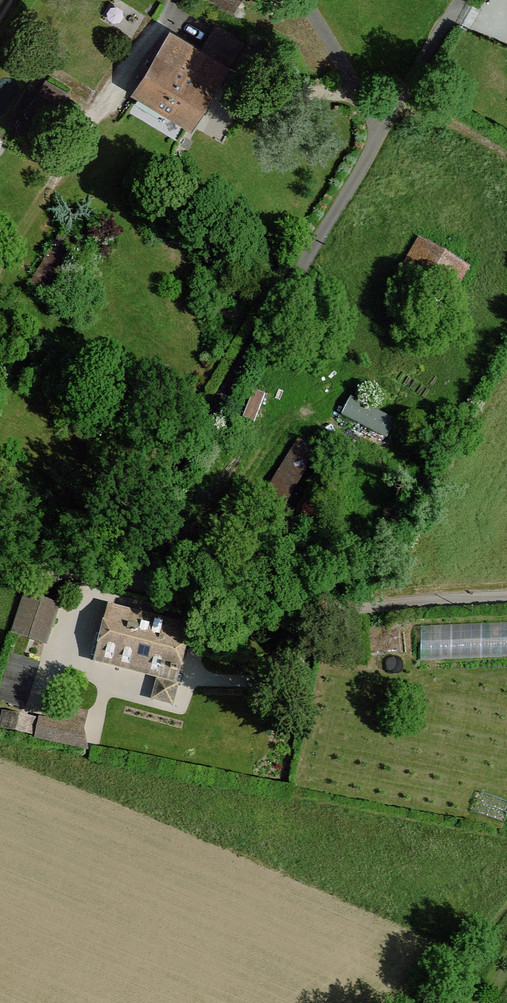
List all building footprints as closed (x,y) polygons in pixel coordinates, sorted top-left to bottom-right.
[(230,10),(236,0),(214,0),(230,10)] [(214,24),(200,49),(223,63),(238,38),(214,24)] [(170,30),(133,90),(187,123),(223,63),(200,49),(170,30)] [(465,267),(419,241),(404,266),(451,292),(465,267)] [(247,413),(257,417),(267,392),(257,388),(247,413)] [(390,435),(399,416),(354,394),(345,413),(390,435)] [(316,450),(298,439),(262,498),(280,509),(316,450)] [(7,522),(11,508),(0,505),(0,521),(7,522)] [(26,527),(37,530),(40,517),(29,514),(26,527)] [(41,600),(26,595),(15,631),(44,641),(56,605),(41,600)] [(110,610),(98,658),(175,677),(186,628),(110,610)] [(425,619),(425,656),(506,655),(506,619),(425,619)] [(159,681),(154,698),(171,702),(176,686),(159,681)] [(63,707),(59,724),(83,729),(86,711),(63,707)] [(0,711),(0,713),(0,726),(86,747),(83,729),(59,724),(22,715),(0,711)]
